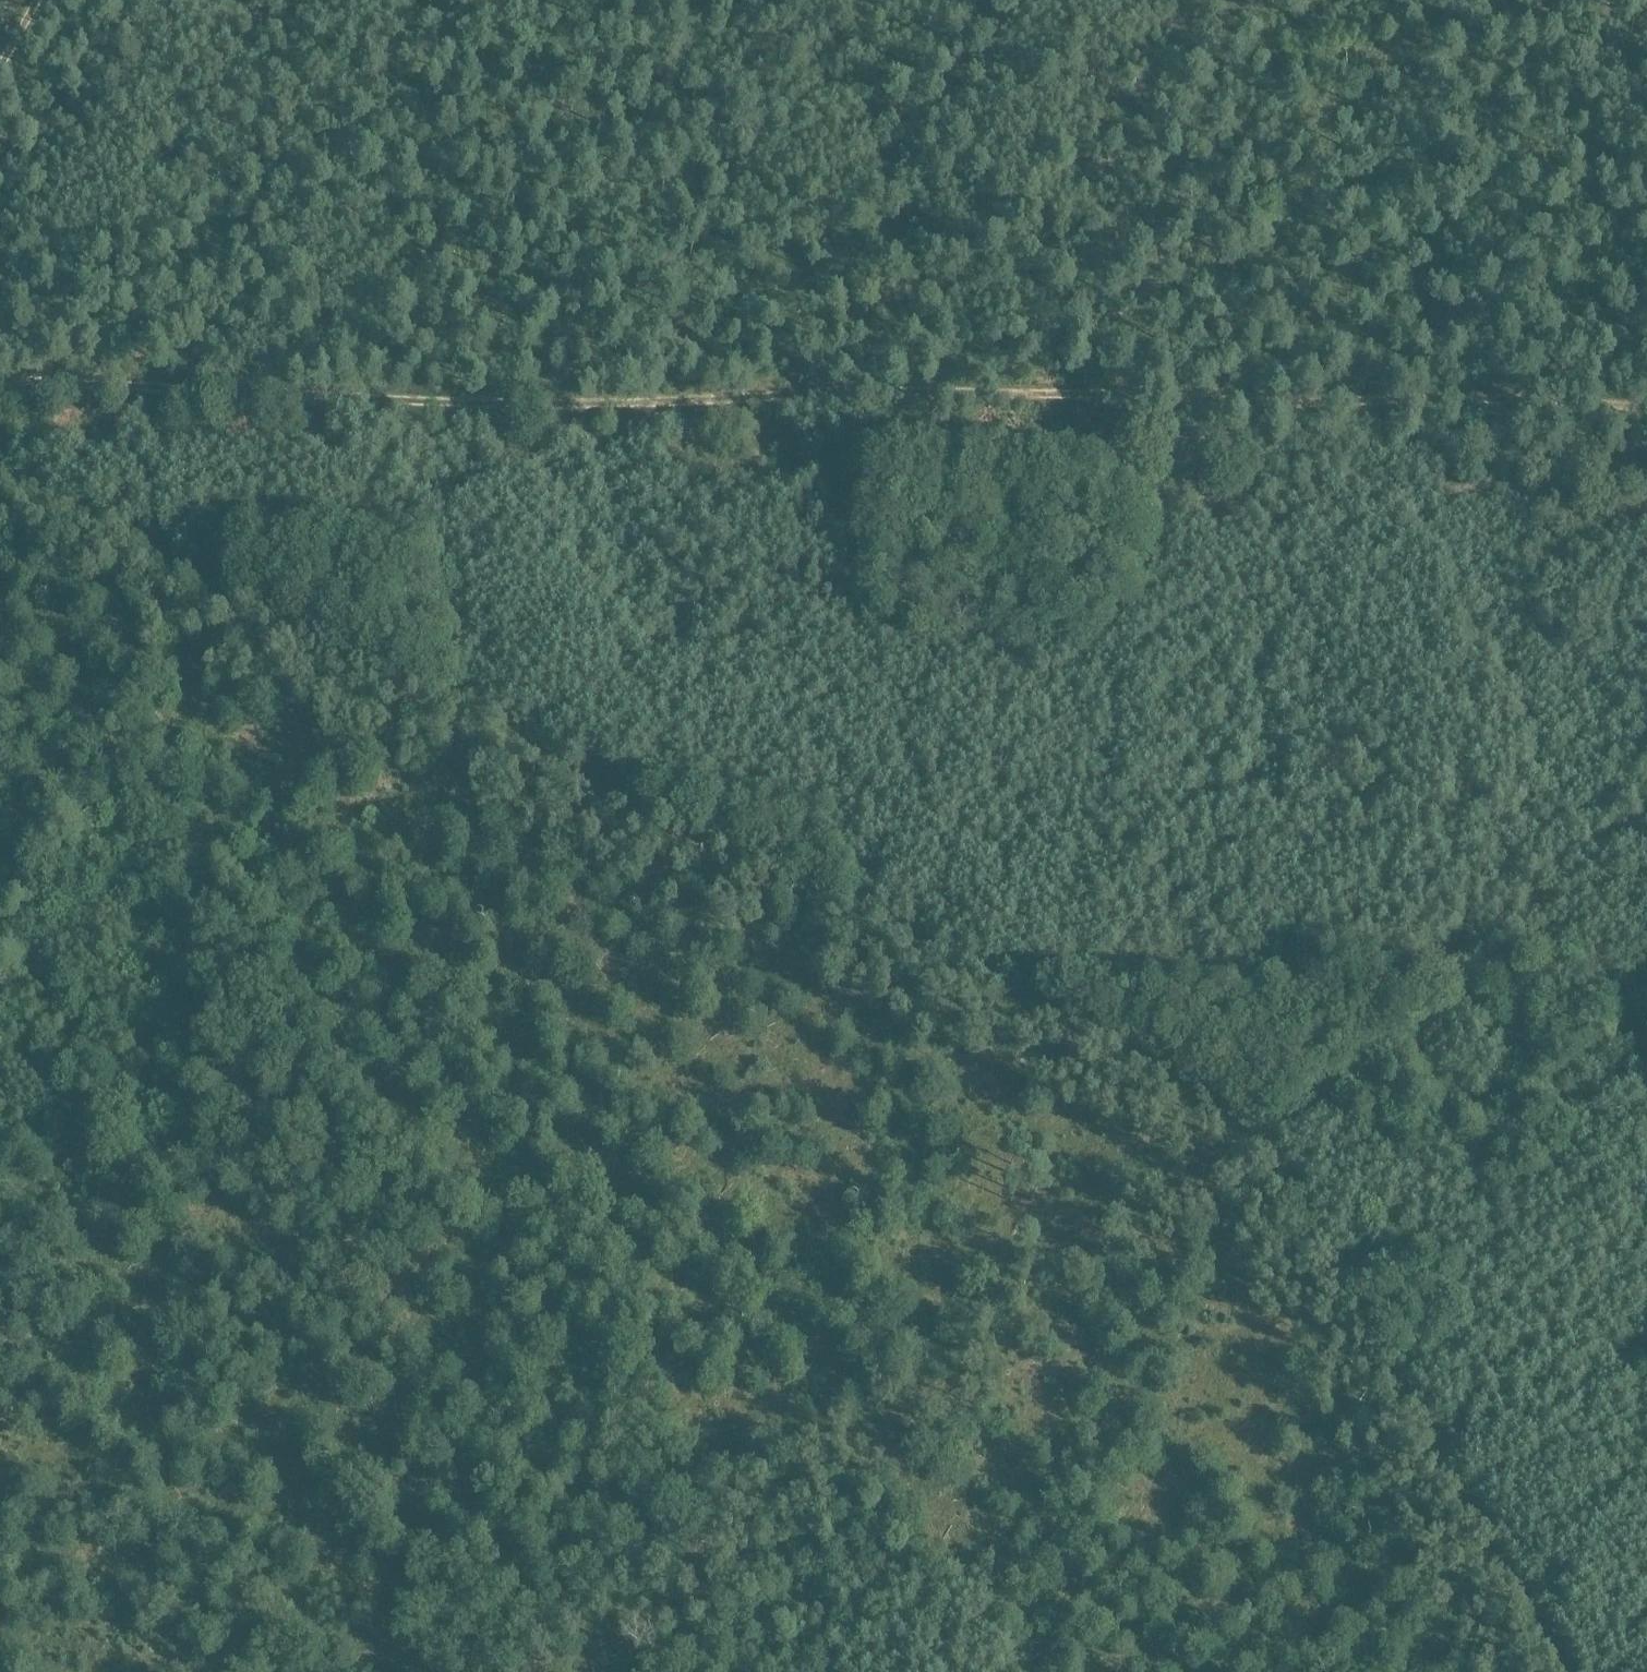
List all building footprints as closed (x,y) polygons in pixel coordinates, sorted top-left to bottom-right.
[(661,417),(681,417),(681,404),(661,404),(661,417)] [(484,409),(484,421),(502,421),(503,409),(484,409)]
